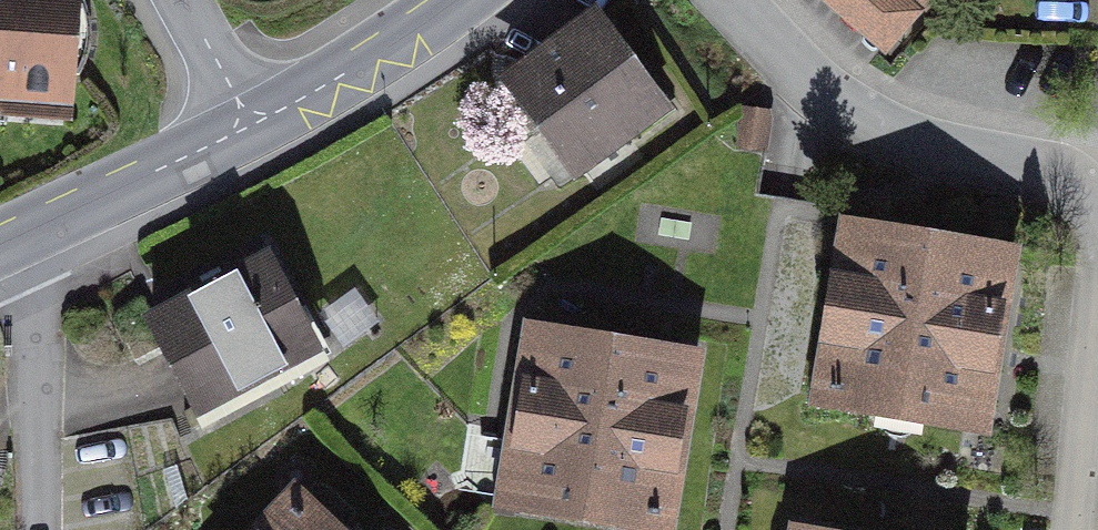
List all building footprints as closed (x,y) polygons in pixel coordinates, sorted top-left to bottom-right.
[(75,100),(75,0),(0,0),(0,93),(75,100)] [(896,57),(944,1),(942,0),(829,0),(896,57)] [(638,8),(539,68),(602,170),(700,110),(638,8)] [(837,404),(1002,431),(1029,265),(864,238),(837,404)] [(334,366),(286,263),(164,321),(213,423),(334,366)] [(713,352),(540,330),(518,503),(691,525),(713,352)] [(470,427),(465,485),(492,487),(497,429),(470,427)] [(818,529),(977,529),(983,499),(828,472),(818,529)] [(280,529),(330,529),(303,505),(280,529)]
